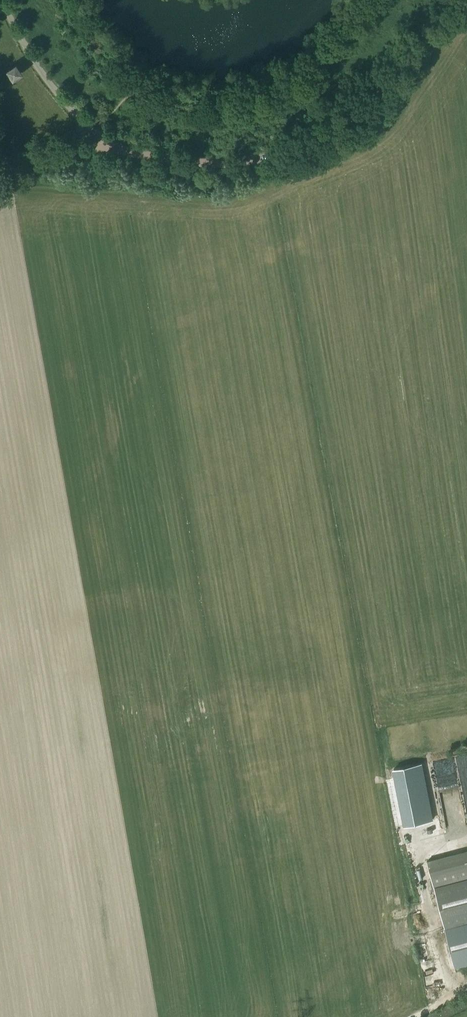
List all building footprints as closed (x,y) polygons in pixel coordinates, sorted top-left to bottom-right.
[(12,77),(18,73),(15,67),(8,70),(12,77)] [(422,763),(393,769),(404,826),(434,820),(422,763)] [(427,861),(434,887),(466,878),(466,851),(461,852),(427,861)] [(466,961),(466,881),(434,890),(453,965),(466,961)]
